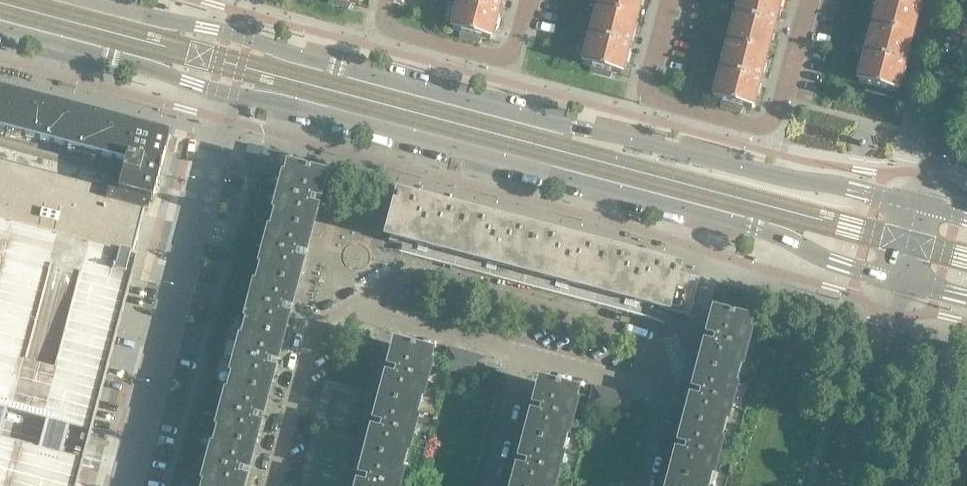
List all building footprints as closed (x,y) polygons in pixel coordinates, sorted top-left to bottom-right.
[(328,3),(348,9),(351,4),(358,6),(360,0),(328,0),(328,3)] [(500,5),(499,4),(500,0),(459,0),(451,30),(459,32),(459,38),(479,44),(482,38),(489,40),(495,18),(497,18),(500,5)] [(597,8),(635,18),(640,0),(599,0),(597,8)] [(776,19),(774,19),(779,0),(739,0),(728,43),(765,53),(771,32),(773,33),(776,19)] [(919,0),(878,0),(871,26),(910,36),(916,13),(918,13),(920,5),(918,4),(919,0)] [(627,53),(631,40),(629,39),(635,18),(597,8),(582,65),(590,67),(590,73),(610,78),(612,73),(620,75),(626,53),(627,53)] [(903,68),(905,60),(904,60),(910,36),(871,26),(857,83),(864,85),(864,90),(885,96),(888,91),(895,92),(901,68),(903,68)] [(758,88),(762,74),(760,74),(765,53),(728,43),(713,99),(720,101),(720,107),(740,113),(743,108),(750,110),(756,87),(758,88)] [(137,259),(131,257),(146,200),(152,201),(169,138),(169,137),(0,93),(0,485),(77,485),(137,259)] [(270,162),(272,153),(256,149),(253,158),(270,162)] [(318,202),(319,198),(324,178),(285,168),(271,223),(310,233),(316,210),(312,209),(314,201),(318,202)] [(453,267),(467,216),(398,198),(389,232),(391,232),(388,242),(402,246),(400,254),(453,267)] [(524,286),(537,235),(467,216),(453,267),(524,286)] [(298,263),(300,255),(304,256),(310,233),(271,223),(256,277),(296,287),(302,265),(298,263)] [(699,279),(675,272),(675,271),(537,235),(524,286),(646,318),(648,311),(662,314),(663,311),(665,310),(689,316),(699,279)] [(283,318),(286,309),(290,310),(296,287),(256,277),(242,331),(281,341),(287,319),(283,318)] [(736,380),(751,324),(712,314),(705,338),(709,339),(707,347),(703,346),(697,369),(736,380)] [(269,372),(271,363),(275,364),(281,341),(242,331),(228,385),(267,396),(273,373),(269,372)] [(418,411),(433,356),(393,345),(387,369),(391,370),(389,379),(385,378),(379,400),(418,411)] [(455,372),(460,351),(447,347),(442,368),(455,372)] [(467,375),(473,354),(460,351),(455,372),(467,375)] [(481,379),(486,358),(473,354),(467,375),(481,379)] [(722,434),(736,380),(697,369),(691,392),(695,393),(693,402),(689,400),(683,423),(722,434)] [(563,449),(578,394),(538,384),(532,407),(536,409),(534,417),(530,416),(524,439),(563,449)] [(255,426),(257,417),(261,418),(267,396),(228,385),(213,439),(253,450),(259,427),(255,426)] [(600,410),(605,389),(592,386),(587,407),(600,410)] [(612,414),(618,392),(605,389),(600,410),(612,414)] [(625,417),(631,396),(618,392),(612,414),(625,417)] [(404,465),(418,411),(379,400),(373,423),(377,424),(375,433),(371,432),(365,454),(404,465)] [(722,434),(683,423),(677,446),(681,447),(679,456),(675,455),(669,477),(701,485),(708,485),(722,434)] [(243,471),(247,473),(253,450),(213,439),(201,485),(243,485),(244,481),(240,480),(243,471)] [(563,449),(524,439),(518,462),(522,463),(520,471),(516,470),(511,485),(553,485),(563,449)] [(404,465),(365,454),(359,477),(363,478),(361,485),(398,485),(404,465)] [(669,477),(666,485),(701,485),(669,477)]
